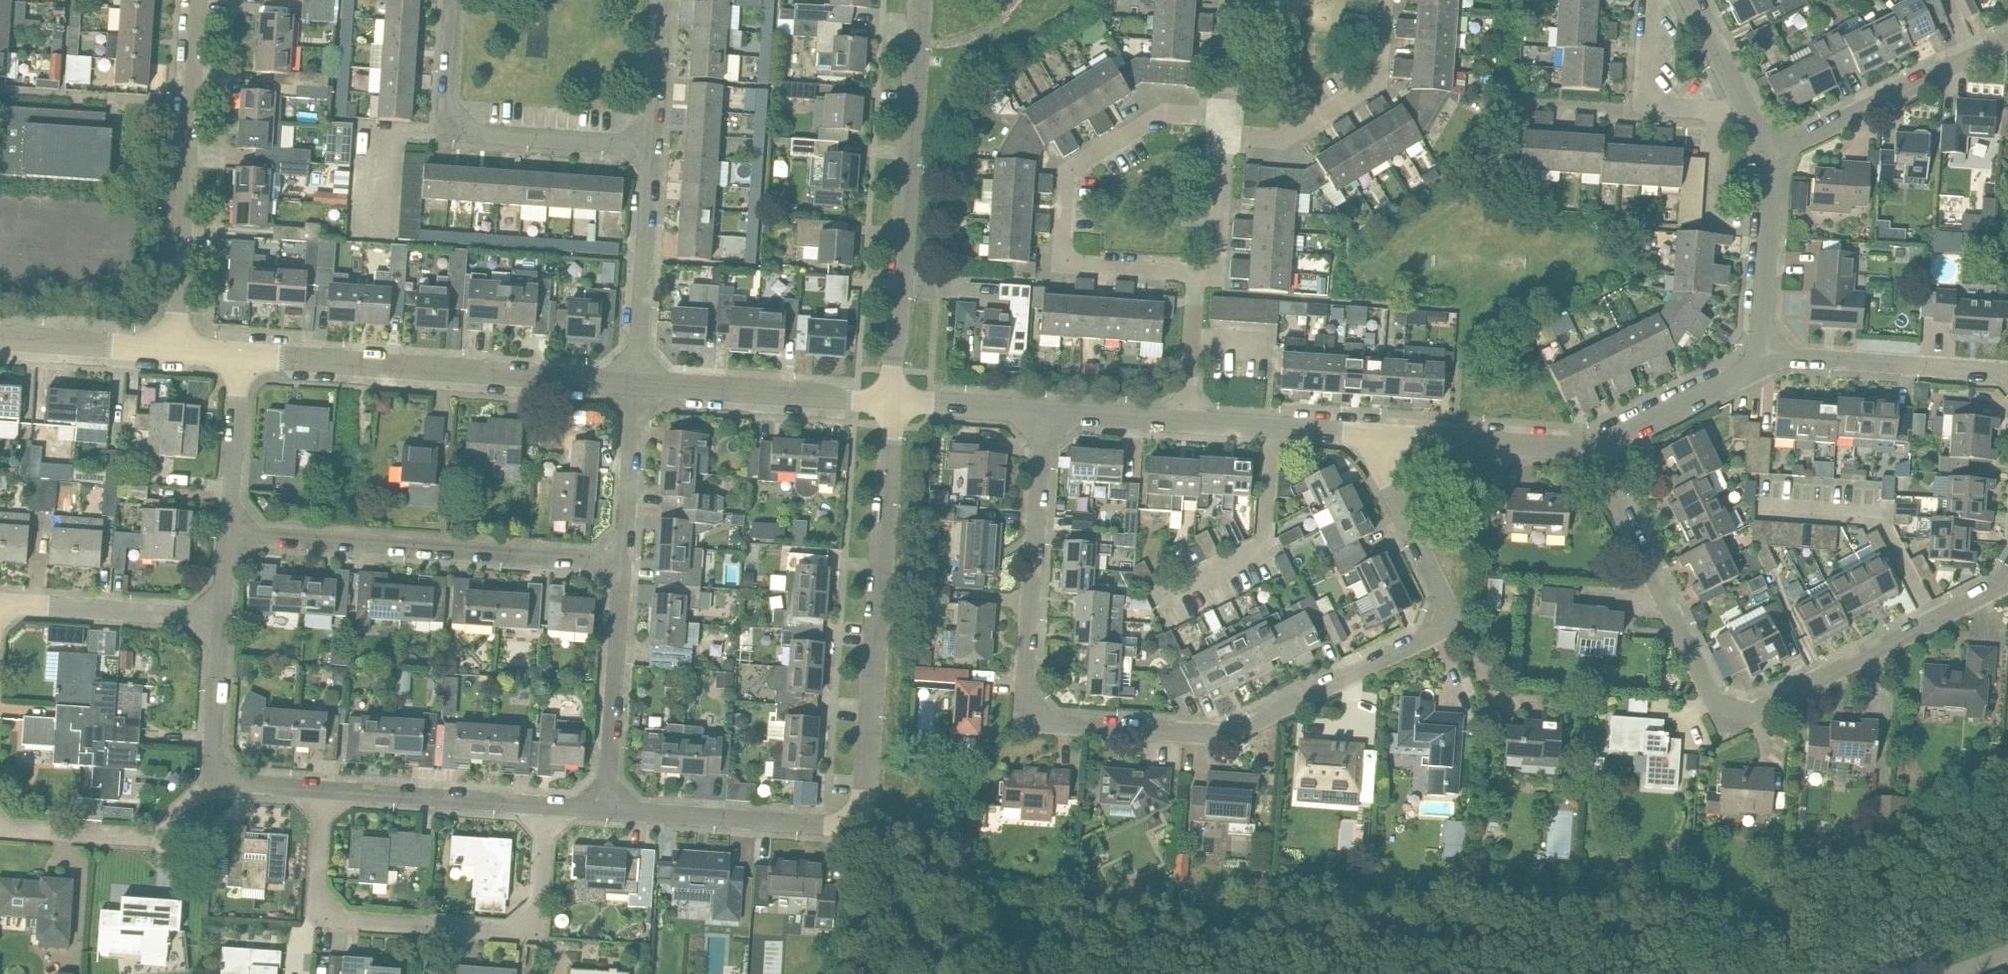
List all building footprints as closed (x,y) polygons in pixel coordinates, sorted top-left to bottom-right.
[(154,0),(122,0),(121,9),(153,11),(154,0)] [(303,8),(334,10),(335,0),(303,0),(303,8)] [(353,17),(354,0),(344,0),(343,16),(353,17)] [(419,0),(388,0),(387,19),(418,21),(419,0)] [(753,8),(774,9),(774,0),(754,0),(753,8)] [(868,0),(830,0),(830,4),(824,3),(824,6),(796,4),(794,20),(842,23),(851,24),(852,6),(868,7),(868,0)] [(1179,0),(1155,0),(1154,18),(1213,22),(1214,14),(1194,13),(1194,1),(1179,0)] [(1456,13),(1457,0),(1418,0),(1418,10),(1456,13)] [(1559,7),(1597,10),(1597,0),(1560,0),(1559,7)] [(1730,2),(1741,25),(1772,9),(1768,0),(1734,0),(1730,2)] [(1807,0),(1784,0),(1780,2),(1787,15),(1809,5),(1807,0)] [(1938,0),(1912,0),(1891,10),(1894,15),(1895,15),(1910,45),(1910,44),(1935,32),(1932,26),(1947,19),(1938,0)] [(1972,0),(1956,0),(1965,18),(1977,12),(1972,0)] [(10,27),(10,26),(20,27),(21,20),(25,21),(26,3),(0,2),(0,27),(10,27)] [(726,30),(728,5),(696,3),(694,28),(726,30)] [(65,6),(55,5),(54,30),(63,31),(65,6)] [(69,31),(79,32),(81,6),(71,6),(69,31)] [(1559,7),(1558,27),(1595,29),(1597,10),(1559,7)] [(334,10),(303,8),(302,20),(333,22),(334,10)] [(774,9),(753,8),(762,9),(761,33),(772,34),(774,9)] [(121,9),(119,34),(152,36),(153,11),(121,9)] [(1455,33),(1456,13),(1418,10),(1417,20),(1397,19),(1396,29),(1455,33)] [(259,43),(292,45),(294,17),(261,15),(259,43)] [(1870,27),(1887,62),(1913,49),(1910,44),(1910,45),(1895,15),(1894,15),(1870,27)] [(341,41),(351,42),(353,17),(343,16),(341,41)] [(841,39),(842,23),(794,20),(779,18),(777,35),(817,38),(816,53),(818,53),(817,69),(863,72),(865,40),(841,39)] [(1213,22),(1154,18),(1153,38),(1192,40),(1192,31),(1212,33),(1213,22)] [(387,19),(385,44),(416,46),(418,21),(387,19)] [(1605,31),(1617,31),(1617,23),(1606,22),(1605,31)] [(1779,37),(1773,23),(1746,36),(1753,50),(1779,37)] [(1819,26),(1811,30),(1816,40),(1824,36),(1819,26)] [(8,51),(10,27),(0,27),(0,51),(8,51)] [(1565,47),(1594,49),(1595,29),(1558,27),(1557,46),(1565,47)] [(1844,76),(1858,69),(1860,75),(1887,62),(1870,27),(1844,39),(1840,29),(1825,36),(1844,76)] [(694,28),(693,53),(725,55),(726,30),(694,28)] [(1416,39),(1415,50),(1454,53),(1455,33),(1396,29),(1396,37),(1416,39)] [(54,30),(52,54),(62,55),(63,31),(54,30)] [(78,56),(79,32),(69,31),(68,55),(78,56)] [(1617,31),(1605,31),(1605,39),(1616,40),(1617,31)] [(772,34),(761,33),(759,58),(770,58),(772,34)] [(107,45),(106,59),(118,59),(150,62),(152,36),(119,34),(119,46),(107,45)] [(1836,87),(1833,81),(1844,76),(1825,36),(1808,45),(1814,58),(1794,68),(1810,100),(1836,87)] [(1187,87),(1201,88),(1204,53),(1191,52),(1192,40),(1153,38),(1151,58),(1155,58),(1166,59),(1177,60),(1188,61),(1187,85),(1187,87)] [(339,66),(349,67),(351,42),(341,41),(339,66)] [(292,45),(259,43),(257,71),(275,72),(274,84),(328,87),(329,75),(298,73),(290,72),(292,45)] [(414,71),(416,46),(385,44),(383,69),(414,71)] [(1602,50),(1594,49),(1565,47),(1563,68),(1601,70),(1602,50)] [(1452,73),(1454,53),(1415,50),(1414,60),(1394,58),(1393,68),(1452,73)] [(0,51),(0,85),(6,85),(8,51),(0,51)] [(723,80),(725,55),(693,53),(691,78),(723,80)] [(37,80),(37,88),(59,89),(60,81),(62,55),(52,55),(51,81),(37,80)] [(91,57),(78,56),(68,55),(66,82),(89,83),(91,57)] [(1142,82),(1136,57),(1116,69),(1111,60),(1093,70),(1113,104),(1130,94),(1129,90),(1142,82)] [(1136,57),(1142,82),(1153,83),(1155,58),(1151,58),(1136,57)] [(770,58),(759,58),(757,83),(769,84),(770,58)] [(1166,59),(1155,58),(1153,83),(1164,83),(1166,59)] [(116,82),(116,85),(148,87),(150,62),(118,59),(116,82)] [(1177,60),(1166,59),(1164,83),(1175,84),(1177,60)] [(1175,84),(1187,85),(1188,61),(1177,60),(1175,84)] [(1611,71),(1622,72),(1623,63),(1611,62),(1611,71)] [(337,91),(347,92),(349,67),(339,66),(337,91)] [(1452,73),(1393,68),(1393,77),(1413,79),(1412,90),(1451,93),(1452,73)] [(1599,91),(1601,70),(1563,68),(1562,88),(1599,91)] [(1784,112),(1810,100),(1794,68),(1779,75),(1775,68),(1765,73),(1784,112)] [(383,69),(381,94),(412,96),(414,71),(383,69)] [(1104,110),(1113,104),(1093,70),(1075,81),(1106,132),(1114,127),(1104,110)] [(1622,81),(1622,72),(1611,71),(1610,80),(1622,81)] [(1098,136),(1106,132),(1075,81),(1058,91),(1079,125),(1088,119),(1098,136)] [(816,84),(783,82),(781,97),(815,100),(816,84)] [(327,99),(328,87),(274,84),(273,94),(242,92),(240,119),(274,121),(280,122),(282,96),(297,97),(327,99)] [(690,84),(688,109),(721,111),(722,86),(690,84)] [(756,89),(755,113),(766,114),(768,90),(756,89)] [(1466,94),(1451,93),(1412,90),(1414,91),(1404,107),(1402,106),(1421,138),(1447,96),(1460,104),(1466,94)] [(347,92),(337,91),(335,116),(346,117),(346,116),(366,117),(367,99),(357,98),(356,104),(347,103),(347,92)] [(1058,91),(1041,101),(1072,153),(1080,147),(1070,130),(1079,125),(1058,91)] [(411,121),(412,96),(381,94),(380,119),(411,121)] [(1374,99),(1405,150),(1423,140),(1421,138),(1402,106),(1392,112),(1382,95),(1374,99)] [(819,127),(819,140),(824,140),(839,141),(848,142),(849,130),(859,131),(861,99),(841,98),(827,97),(825,127),(819,127)] [(1388,161),(1405,150),(1374,99),(1366,105),(1376,122),(1368,127),(1388,161)] [(1064,157),(1072,153),(1041,101),(1024,111),(1025,113),(1044,146),(1054,140),(1064,157)] [(1994,135),(1995,124),(1996,104),(1956,101),(1955,125),(1942,124),(1940,144),(1940,151),(1967,153),(1968,133),(1994,135)] [(108,182),(109,183),(113,130),(105,130),(106,113),(0,106),(0,174),(23,176),(23,177),(108,182)] [(719,136),(721,111),(688,109),(687,134),(719,136)] [(1544,123),(1545,112),(1536,111),(1535,123),(1544,123)] [(1545,112),(1544,123),(1553,124),(1554,112),(1545,112)] [(753,138),(764,139),(766,114),(755,113),(753,138)] [(1042,145),(1044,146),(1025,113),(997,159),(1034,162),(1032,161),(1042,145)] [(1584,126),(1585,114),(1576,114),(1575,126),(1584,126)] [(1594,115),(1585,114),(1584,126),(1593,127),(1594,115)] [(1340,120),(1371,171),(1388,161),(1368,127),(1358,132),(1348,115),(1340,120)] [(273,136),(274,121),(240,119),(238,148),(257,149),(256,160),(310,164),(311,151),(281,149),(282,137),(273,136)] [(1354,182),(1371,171),(1340,120),(1332,125),(1342,142),(1333,148),(1354,182)] [(353,124),(329,122),(326,164),(350,166),(353,124)] [(1614,136),(1623,137),(1624,125),(1615,124),(1614,136)] [(1624,125),(1623,137),(1632,137),(1633,126),(1624,125)] [(1663,139),(1664,128),(1655,127),(1654,139),(1663,139)] [(1664,128),(1663,139),(1672,140),(1673,128),(1664,128)] [(1927,178),(1929,142),(1930,135),(1929,135),(1929,133),(1925,130),(1918,130),(1914,132),(1914,134),(1895,132),(1894,151),(1880,150),(1878,180),(1904,182),(1904,176),(1927,178)] [(1541,171),(1543,133),(1523,132),(1520,169),(1541,171)] [(1563,135),(1543,133),(1541,171),(1561,172),(1563,135)] [(717,161),(719,136),(687,134),(685,159),(717,161)] [(1584,136),(1563,135),(1561,172),(1581,173),(1584,136)] [(1601,183),(1603,145),(1604,137),(1584,136),(1581,173),(1600,175),(1600,183),(1601,183)] [(751,163),(762,164),(764,139),(753,138),(751,163)] [(838,141),(824,140),(792,138),(790,155),(826,157),(824,188),(815,187),(814,204),(843,206),(844,190),(855,191),(857,157),(838,156),(838,141)] [(966,154),(968,139),(959,138),(957,153),(966,154)] [(1621,184),(1623,147),(1603,145),(1601,183),(1621,184)] [(1621,184),(1641,185),(1643,148),(1623,147),(1621,184)] [(1354,182),(1333,148),(1316,158),(1318,162),(1305,170),(1312,193),(1330,182),(1336,192),(1354,182)] [(1663,149),(1643,148),(1641,185),(1661,187),(1663,149)] [(1681,179),(1682,168),(1682,157),(1683,151),(1663,149),(1661,187),(1680,188),(1681,179)] [(404,163),(425,165),(425,154),(404,152),(404,163)] [(1682,168),(1705,169),(1706,158),(1682,157),(1682,168)] [(967,173),(968,159),(954,158),(953,172),(967,173)] [(685,159),(683,184),(715,186),(717,161),(685,159)] [(996,159),(994,180),(1053,183),(1054,175),(1034,173),(1034,162),(997,159),(996,159)] [(237,169),(235,197),(279,200),(279,192),(280,192),(281,182),(280,182),(280,174),(309,176),(310,164),(256,160),(255,170),(237,169)] [(1850,213),(1851,204),(1866,205),(1869,164),(1845,162),(1844,172),(1816,170),(1813,210),(1850,213)] [(425,166),(425,165),(404,163),(403,174),(424,176),(425,166)] [(762,164),(751,163),(741,163),(740,187),(749,187),(761,188),(762,164)] [(1293,211),(1294,192),(1292,192),(1280,191),(1269,190),(1258,189),(1260,167),(1260,165),(1245,164),(1243,198),(1255,199),(1255,209),(1293,211)] [(425,166),(424,176),(423,186),(422,197),(447,199),(450,168),(425,166)] [(1258,189),(1269,190),(1271,167),(1260,167),(1258,189)] [(1282,168),(1271,167),(1269,190),(1280,191),(1282,168)] [(447,199),(472,201),(474,170),(450,168),(447,199)] [(1280,191),(1292,192),(1293,169),(1282,168),(1280,191)] [(1420,176),(1425,184),(1439,176),(1434,168),(1420,176)] [(1704,180),(1705,169),(1682,168),(1681,179),(1704,180)] [(1292,192),(1294,192),(1312,193),(1305,170),(1293,169),(1292,192)] [(472,201),(497,203),(499,172),(474,170),(472,201)] [(524,173),(499,172),(497,203),(522,205),(524,173)] [(522,205),(547,207),(549,175),(524,173),(522,205)] [(423,186),(424,176),(403,174),(402,185),(423,186)] [(547,207),(572,208),(574,177),(549,175),(547,207)] [(574,177),(572,208),(597,210),(599,179),(574,177)] [(624,180),(599,179),(597,210),(622,212),(624,180)] [(1681,188),(1680,190),(1703,192),(1704,180),(1681,179),(1680,188),(1681,188)] [(1053,183),(994,180),(993,200),(1032,202),(1032,192),(1052,193),(1053,183)] [(1806,210),(1808,182),(1792,181),(1790,209),(1806,210)] [(714,211),(715,186),(683,184),(681,208),(714,211)] [(401,196),(422,197),(423,186),(402,185),(401,196)] [(759,213),(761,188),(749,187),(747,213),(759,213)] [(1703,203),(1703,192),(1680,190),(1680,201),(1703,203)] [(337,193),(337,205),(347,205),(348,194),(337,193)] [(401,196),(401,206),(422,208),(422,197),(401,196)] [(279,200),(235,197),(233,225),(266,227),(268,200),(278,200),(279,200)] [(1031,213),(1032,202),(993,200),(991,220),(1050,224),(1051,214),(1031,213)] [(1702,214),(1703,203),(1680,201),(1679,212),(1702,214)] [(421,219),(422,208),(401,206),(400,217),(421,219)] [(714,211),(681,208),(680,233),(712,236),(714,211)] [(1293,211),(1255,209),(1254,220),(1234,219),(1233,228),(1292,232),(1293,211)] [(1611,219),(1611,217),(1612,211),(1599,210),(1599,219),(1611,219)] [(1832,224),(1832,212),(1818,211),(1817,224),(1832,224)] [(747,231),(747,238),(757,239),(759,213),(747,213),(741,212),(740,230),(747,231)] [(1701,226),(1702,214),(1679,212),(1678,224),(1701,226)] [(1982,216),(1981,231),(1994,232),(1995,217),(1982,216)] [(400,217),(399,228),(420,229),(421,219),(400,217)] [(950,218),(949,227),(958,228),(958,218),(950,218)] [(828,221),(797,219),(796,246),(821,248),(820,264),(834,264),(834,267),(838,267),(838,265),(850,266),(852,235),(823,233),(824,222),(827,222),(828,221)] [(991,220),(990,240),(1029,243),(1030,232),(1050,233),(1050,224),(991,220)] [(1877,226),(1876,240),(1889,241),(1890,221),(1876,220),(1876,226),(1877,226)] [(273,239),(306,241),(320,242),(321,224),(306,223),(305,228),(274,226),(273,239)] [(570,240),(569,251),(594,252),(596,227),(596,224),(589,223),(587,241),(570,240)] [(604,228),(596,227),(594,252),(619,254),(620,238),(603,237),(604,228)] [(419,240),(420,229),(399,228),(398,239),(419,240)] [(1253,239),(1252,249),(1290,252),(1292,232),(1233,228),(1233,238),(1253,239)] [(420,229),(419,240),(444,242),(445,231),(420,229)] [(1649,250),(1650,230),(1635,229),(1634,249),(1649,250)] [(444,242),(469,243),(470,233),(445,231),(444,242)] [(1961,249),(1962,232),(1938,231),(1929,246),(1928,252),(1961,249)] [(1677,232),(1676,252),(1713,254),(1713,244),(1731,245),(1731,235),(1677,232)] [(469,243),(494,245),(495,235),(470,233),(469,243)] [(710,261),(712,236),(680,233),(678,258),(710,261)] [(545,238),(544,249),(569,251),(570,240),(564,240),(564,235),(555,234),(555,239),(545,238)] [(520,236),(495,235),(494,245),(519,247),(520,236)] [(519,247),(544,249),(545,238),(520,236),(519,247)] [(755,264),(757,239),(747,238),(745,263),(755,264)] [(255,241),(252,241),(232,240),(228,300),(229,300),(229,298),(249,300),(248,302),(276,304),(278,270),(265,269),(266,255),(254,254),(255,241)] [(1028,253),(1029,243),(990,240),(989,260),(1015,262),(1014,271),(1035,273),(1037,254),(1028,253)] [(304,272),(278,270),(276,304),(304,306),(306,284),(317,285),(318,268),(320,242),(306,241),(304,272)] [(361,288),(359,322),(388,324),(390,292),(404,293),(408,245),(392,244),(390,272),(375,271),(374,289),(361,288)] [(946,247),(945,258),(959,259),(960,248),(946,247)] [(463,309),(467,249),(451,248),(449,277),(437,276),(436,288),(419,287),(416,326),(446,328),(448,308),(463,309)] [(508,324),(511,285),(486,283),(486,276),(466,274),(468,249),(467,249),(463,309),(469,310),(468,330),(483,331),(483,323),(508,324)] [(1290,252),(1252,249),(1251,260),(1231,259),(1231,268),(1289,272),(1290,252)] [(1819,250),(1818,266),(1817,290),(1812,289),(1810,321),(1826,322),(1826,320),(1836,321),(1835,326),(1861,327),(1862,297),(1849,296),(1852,252),(1819,250)] [(1712,265),(1713,254),(1676,252),(1675,272),(1729,275),(1729,266),(1712,265)] [(718,319),(719,295),(721,267),(713,267),(712,286),(692,285),(690,311),(674,310),(672,344),(704,346),(706,318),(718,319)] [(333,269),(318,268),(317,285),(331,286),(329,320),(359,322),(361,288),(348,287),(349,273),(333,272),(333,269)] [(1288,293),(1289,272),(1231,268),(1230,277),(1250,279),(1249,290),(1288,293)] [(1674,292),(1676,292),(1710,295),(1710,284),(1728,285),(1729,275),(1675,272),(1674,292)] [(849,276),(826,275),(824,302),(847,303),(849,276)] [(1325,294),(1326,278),(1317,277),(1316,293),(1325,294)] [(511,285),(508,324),(533,326),(532,334),(547,335),(551,279),(536,278),(536,287),(511,285)] [(1074,298),(1064,297),(1061,336),(1081,337),(1085,278),(1076,278),(1074,298)] [(1101,339),(1104,300),(1093,299),(1095,279),(1085,278),(1081,337),(1101,339)] [(1121,340),(1125,281),(1116,281),(1114,301),(1104,300),(1101,339),(1121,340)] [(1141,342),(1144,303),(1133,302),(1134,282),(1125,281),(1121,340),(1141,342)] [(1026,354),(1030,286),(1001,284),(1000,299),(1011,300),(1010,311),(984,310),(981,351),(1026,354)] [(1041,334),(1061,336),(1064,297),(1053,296),(1054,288),(1035,287),(1033,308),(1043,308),(1041,334)] [(617,291),(597,289),(585,288),(584,302),(566,301),(565,310),(557,309),(556,320),(568,321),(567,336),(598,338),(599,321),(614,322),(617,291)] [(2007,310),(2007,303),(1955,300),(1956,291),(1936,289),(1934,321),(1953,322),(1952,333),(2000,337),(2001,320),(2007,321),(2007,310)] [(1699,311),(1710,295),(1676,292),(1667,305),(1704,329),(1711,319),(1699,311)] [(730,348),(755,350),(758,312),(746,311),(746,296),(719,295),(718,319),(717,324),(731,325),(730,348)] [(1154,303),(1144,303),(1141,342),(1161,343),(1163,317),(1172,318),(1174,296),(1155,295),(1154,303)] [(1210,319),(1221,320),(1223,297),(1212,296),(1210,319)] [(1234,297),(1223,297),(1221,320),(1232,321),(1234,297)] [(1245,298),(1234,297),(1232,321),(1244,322),(1245,298)] [(1256,299),(1245,298),(1244,322),(1255,322),(1256,299)] [(758,312),(755,350),(782,352),(783,338),(784,329),(797,330),(798,314),(799,300),(783,299),(783,304),(759,303),(758,312)] [(1268,300),(1256,299),(1255,322),(1266,323),(1268,300)] [(1280,301),(1268,300),(1266,323),(1278,324),(1280,301)] [(1293,302),(1293,310),(1297,314),(1307,314),(1307,311),(1307,303),(1293,302)] [(1326,316),(1327,304),(1307,303),(1307,311),(1307,314),(1326,316)] [(1697,340),(1704,329),(1667,305),(1659,317),(1674,348),(1685,332),(1697,340)] [(1365,319),(1366,308),(1353,307),(1352,318),(1365,319)] [(1406,322),(1407,309),(1396,309),(1395,322),(1406,322)] [(1426,321),(1428,321),(1428,311),(1414,310),(1413,322),(1426,323),(1426,321)] [(1446,322),(1447,312),(1428,311),(1428,321),(1446,322)] [(811,315),(798,314),(797,330),(809,331),(808,354),(843,356),(845,324),(810,322),(811,315)] [(1674,348),(1659,317),(1658,315),(1640,324),(1664,372),(1672,368),(1664,353),(1674,348)] [(1640,324),(1622,333),(1638,366),(1647,361),(1655,377),(1664,372),(1640,324)] [(1628,370),(1638,366),(1622,333),(1604,342),(1627,390),(1636,386),(1628,370)] [(1315,355),(1304,355),(1301,396),(1310,396),(1310,391),(1322,392),(1325,334),(1316,334),(1315,355)] [(1335,335),(1325,334),(1322,392),(1332,393),(1332,398),(1341,399),(1344,357),(1343,357),(1333,357),(1335,335)] [(1292,395),(1301,396),(1304,355),(1305,339),(1285,338),(1281,389),(1293,390),(1292,395)] [(1365,338),(1365,344),(1361,395),(1372,396),(1372,401),(1381,401),(1384,360),(1373,360),(1375,339),(1365,338)] [(1604,342),(1586,350),(1602,383),(1611,379),(1619,394),(1627,390),(1604,342)] [(1343,357),(1344,357),(1341,399),(1350,399),(1350,394),(1361,395),(1365,344),(1344,343),(1343,357)] [(1425,347),(1405,346),(1405,350),(1401,398),(1412,398),(1412,403),(1421,404),(1425,347)] [(1445,349),(1425,347),(1421,404),(1430,405),(1430,399),(1441,400),(1445,349)] [(1401,398),(1405,350),(1395,349),(1394,361),(1384,360),(1381,401),(1390,402),(1390,397),(1401,398)] [(1592,388),(1602,383),(1586,350),(1568,359),(1591,408),(1600,404),(1592,388)] [(1583,412),(1591,408),(1568,359),(1549,368),(1565,401),(1575,396),(1583,412)] [(1098,379),(1099,364),(1085,364),(1084,379),(1098,379)] [(1478,371),(1468,370),(1467,380),(1477,381),(1478,371)] [(1914,401),(1928,402),(1929,384),(1915,383),(1914,401)] [(0,385),(0,423),(20,424),(23,387),(0,385)] [(44,426),(77,428),(79,391),(47,389),(44,426)] [(79,391),(77,428),(77,440),(108,442),(108,430),(111,394),(79,391)] [(1857,400),(1858,395),(1838,394),(1837,400),(1838,400),(1836,437),(1855,438),(1854,447),(1856,447),(1859,400),(1857,400)] [(150,429),(195,432),(197,407),(200,408),(200,406),(152,403),(151,415),(137,414),(138,396),(124,395),(122,427),(150,429)] [(1878,401),(1878,396),(1858,395),(1857,400),(1859,400),(1856,447),(1875,448),(1876,440),(1877,440),(1879,402),(1878,401)] [(1796,441),(1799,397),(1778,396),(1775,439),(1796,441)] [(1899,398),(1878,396),(1878,401),(1879,402),(1877,440),(1876,440),(1875,448),(1875,451),(1894,452),(1895,445),(1907,445),(1908,430),(1912,430),(1914,407),(1898,406),(1899,398)] [(1796,441),(1815,442),(1818,405),(1819,398),(1799,397),(1796,441)] [(390,413),(391,399),(377,398),(376,412),(390,413)] [(1838,400),(1837,400),(1819,398),(1818,405),(1815,442),(1836,443),(1836,437),(1838,400)] [(1941,435),(1952,436),(1989,438),(1990,428),(1998,429),(1999,418),(1972,416),(1973,403),(1944,401),(1941,435)] [(269,409),(265,459),(283,460),(281,476),(295,477),(297,440),(316,442),(316,451),(332,452),(334,422),(329,422),(330,409),(286,405),(286,410),(269,409)] [(587,411),(587,423),(603,424),(603,412),(587,411)] [(371,421),(371,414),(363,413),(363,421),(371,421)] [(676,413),(675,422),(692,423),(693,414),(676,413)] [(1735,415),(1733,439),(1747,440),(1748,422),(1749,416),(1735,415)] [(445,418),(426,416),(424,441),(443,442),(445,418)] [(494,471),(495,462),(519,464),(520,442),(522,422),(499,421),(499,427),(470,425),(468,445),(467,460),(467,469),(494,471)] [(1673,456),(1678,466),(1719,447),(1715,437),(1708,441),(1699,422),(1673,435),(1677,443),(1661,450),(1666,460),(1673,456)] [(1746,462),(1758,462),(1759,437),(1760,422),(1748,422),(1747,440),(1748,440),(1746,462)] [(195,432),(150,429),(148,455),(176,457),(196,458),(196,457),(193,457),(195,432)] [(663,470),(694,472),(707,473),(709,456),(706,454),(707,435),(667,433),(667,445),(665,445),(663,470)] [(1988,449),(1989,438),(1952,436),(1950,457),(1941,456),(1940,470),(1968,472),(1969,459),(1996,461),(1997,450),(1988,449)] [(1759,437),(1758,462),(1757,473),(1769,474),(1771,438),(1759,437)] [(796,488),(799,442),(774,440),(773,442),(761,441),(758,481),(777,482),(777,472),(797,473),(795,488),(796,488)] [(968,495),(982,496),(1002,497),(1005,456),(981,455),(982,444),(950,441),(948,465),(970,467),(968,495)] [(799,442),(796,488),(799,488),(799,490),(799,491),(800,492),(801,493),(804,494),(806,495),(809,494),(811,494),(814,492),(815,490),(816,489),(816,485),(834,486),(837,446),(824,445),(824,444),(799,442)] [(556,475),(553,519),(554,519),(554,517),(567,518),(567,520),(591,522),(594,478),(596,478),(597,461),(598,444),(574,443),(573,459),(572,476),(556,475)] [(408,504),(438,507),(440,484),(436,484),(439,446),(438,446),(437,449),(404,446),(404,444),(403,444),(400,483),(409,483),(408,504)] [(15,477),(29,478),(31,446),(17,445),(15,477)] [(29,478),(32,478),(41,479),(43,447),(31,446),(29,478)] [(1708,475),(1708,476),(1722,469),(1713,450),(1719,447),(1678,466),(1683,475),(1675,479),(1679,488),(1680,488),(1708,475)] [(1095,482),(1097,451),(1072,449),(1068,496),(1080,497),(1081,481),(1095,482)] [(1098,451),(1095,482),(1103,482),(1111,483),(1110,498),(1127,500),(1127,510),(1125,534),(1137,534),(1139,511),(1139,485),(1120,483),(1121,472),(1123,452),(1098,451)] [(118,484),(119,468),(120,453),(108,452),(106,483),(118,484)] [(1071,457),(1060,456),(1059,467),(1070,468),(1071,457)] [(1158,510),(1171,511),(1172,495),(1174,495),(1176,460),(1150,458),(1148,478),(1146,509),(1158,510)] [(1209,494),(1223,495),(1226,460),(1200,458),(1200,462),(1197,503),(1197,509),(1208,510),(1209,494)] [(1184,502),(1197,503),(1200,462),(1176,460),(1174,495),(1172,495),(1171,511),(1183,512),(1184,502)] [(1226,460),(1223,495),(1221,524),(1233,547),(1245,541),(1234,517),(1234,511),(1233,511),(1234,496),(1249,497),(1252,461),(1226,460)] [(1855,479),(1856,468),(1852,468),(1853,462),(1843,461),(1843,467),(1841,467),(1840,478),(1855,479)] [(1758,462),(1746,462),(1745,472),(1757,473),(1758,462)] [(1824,477),(1824,469),(1818,463),(1813,463),(1812,476),(1824,477)] [(1804,476),(1801,465),(1793,464),(1792,475),(1804,476)] [(61,480),(71,481),(72,466),(62,465),(61,480)] [(1344,490),(1344,489),(1333,467),(1291,487),(1292,472),(1279,471),(1277,496),(1293,498),(1296,496),(1296,497),(1310,490),(1316,503),(1317,504),(1344,490)] [(123,484),(149,486),(150,473),(124,471),(124,469),(119,468),(118,484),(123,484)] [(1856,468),(1855,479),(1866,480),(1867,469),(1856,468)] [(694,472),(663,470),(662,496),(663,496),(662,508),(723,512),(724,498),(693,487),(694,472)] [(1717,493),(1708,476),(1708,475),(1680,488),(1679,488),(1672,491),(1677,501),(1670,505),(1674,514),(1717,493)] [(1894,500),(1895,495),(1896,476),(1883,476),(1882,499),(1894,500)] [(1906,477),(1896,476),(1895,495),(1905,495),(1906,477)] [(1949,477),(1948,498),(1985,500),(1986,490),(1994,490),(1995,480),(1949,477)] [(45,479),(41,479),(32,478),(30,512),(43,513),(45,479)] [(58,480),(45,479),(43,513),(56,514),(58,480)] [(1745,480),(1745,481),(1744,500),(1755,501),(1756,481),(1745,480)] [(92,490),(92,483),(81,482),(80,494),(87,494),(92,490)] [(118,484),(106,483),(105,483),(102,517),(115,518),(117,497),(118,484)] [(123,484),(118,484),(117,497),(148,499),(149,486),(123,484)] [(1320,530),(1363,509),(1351,485),(1344,489),(1344,490),(1317,504),(1316,503),(1309,507),(1314,515),(1328,509),(1334,522),(1320,529),(1320,530)] [(1547,526),(1546,533),(1566,534),(1568,496),(1537,494),(1538,491),(1508,489),(1507,509),(1506,531),(1531,533),(1531,526),(1547,526)] [(1686,519),(1691,529),(1726,512),(1717,493),(1674,514),(1679,523),(1686,519)] [(1984,511),(1985,500),(1948,498),(1937,498),(1937,517),(1946,518),(1946,519),(1978,521),(1990,522),(1992,522),(1993,511),(1984,511)] [(927,503),(926,519),(946,521),(954,521),(964,522),(962,549),(962,553),(961,572),(954,571),(953,586),(984,589),(985,575),(996,575),(1000,524),(980,522),(976,522),(977,507),(955,505),(947,505),(927,503)] [(1894,515),(1909,516),(1918,516),(1919,504),(1895,503),(1894,515)] [(142,534),(187,537),(189,514),(192,514),(192,512),(144,508),(142,534)] [(660,520),(658,546),(689,547),(690,536),(695,533),(696,535),(709,529),(708,528),(723,521),(723,512),(662,508),(661,520),(660,520)] [(1374,531),(1363,509),(1320,530),(1337,563),(1363,550),(1358,539),(1374,531)] [(1720,537),(1721,539),(1735,532),(1726,512),(1691,529),(1695,538),(1688,542),(1692,551),(1693,551),(1720,537)] [(5,514),(2,558),(25,559),(25,562),(27,563),(30,516),(5,514)] [(1074,514),(1073,530),(1092,531),(1093,519),(1093,515),(1074,514)] [(731,515),(730,525),(743,526),(744,516),(731,515)] [(1909,516),(1894,515),(1894,523),(1909,524),(1909,516)] [(1990,532),(1990,522),(1978,521),(1946,519),(1946,518),(1937,517),(1932,517),(1930,539),(1968,541),(1969,530),(1990,532)] [(76,563),(79,519),(53,518),(50,564),(52,564),(52,561),(76,563)] [(79,519),(76,563),(98,564),(98,568),(100,568),(103,521),(79,519)] [(1764,545),(1766,521),(1754,520),(1752,543),(1754,544),(1764,545)] [(1764,545),(1768,545),(1776,546),(1778,522),(1766,521),(1764,545)] [(752,522),(751,538),(761,539),(762,523),(752,522)] [(1776,546),(1789,547),(1791,523),(1778,522),(1776,546)] [(1789,547),(1800,547),(1802,524),(1791,523),(1789,547)] [(1802,524),(1800,547),(1812,548),(1814,525),(1802,524)] [(1812,548),(1824,549),(1826,526),(1814,525),(1812,548)] [(1283,548),(1305,537),(1299,526),(1278,537),(1283,548)] [(1838,527),(1826,526),(1824,549),(1836,550),(1838,527)] [(1196,536),(1200,545),(1207,560),(1220,553),(1208,530),(1196,536)] [(1879,597),(1881,602),(1899,592),(1887,568),(1896,564),(1887,546),(1878,530),(1867,536),(1877,556),(1862,564),(1880,597),(1879,597)] [(186,560),(187,537),(142,534),(115,532),(112,568),(125,569),(127,546),(141,547),(140,559),(189,562),(189,560),(186,560)] [(1137,547),(1137,534),(1125,534),(1096,532),(1096,544),(1065,542),(1063,567),(1094,569),(1095,554),(1112,555),(1112,545),(1137,547)] [(1690,564),(1695,573),(1730,556),(1721,539),(1720,537),(1693,551),(1692,551),(1678,558),(1683,567),(1690,564)] [(1967,551),(1968,541),(1930,539),(1929,559),(1975,563),(1976,552),(1967,551)] [(1181,573),(1207,560),(1200,545),(1186,552),(1182,543),(1169,549),(1181,573)] [(1768,545),(1764,545),(1754,544),(1763,561),(1768,572),(1779,567),(1768,545)] [(689,548),(689,547),(658,546),(656,571),(658,571),(657,583),(700,586),(703,549),(689,548)] [(1369,562),(1363,550),(1337,563),(1336,564),(1347,588),(1362,581),(1369,595),(1398,580),(1384,554),(1369,562)] [(788,591),(788,592),(827,595),(828,568),(827,568),(828,556),(788,553),(787,572),(797,573),(796,592),(788,591)] [(1286,553),(1274,559),(1286,582),(1297,576),(1286,553)] [(1922,553),(1911,559),(1922,580),(1933,574),(1922,553)] [(1739,575),(1730,556),(1695,573),(1699,583),(1692,586),(1696,596),(1698,595),(1702,603),(1726,592),(1722,584),(1739,575)] [(1135,572),(1141,584),(1144,591),(1157,585),(1145,561),(1135,566),(1135,571),(1135,572)] [(252,584),(250,609),(304,613),(306,580),(276,578),(277,565),(263,564),(261,584),(252,584)] [(1863,611),(1881,602),(1879,597),(1880,597),(1862,564),(1844,573),(1861,605),(1861,606),(1863,611)] [(1094,569),(1063,567),(1062,593),(1078,594),(1078,593),(1109,595),(1109,585),(1093,584),(1094,569)] [(335,582),(306,580),(304,613),(347,616),(350,570),(336,569),(335,582)] [(401,620),(403,587),(373,585),(374,572),(360,571),(359,591),(356,628),(371,629),(371,618),(401,620)] [(1141,584),(1135,572),(1120,571),(1129,590),(1141,584)] [(743,573),(742,587),(754,587),(754,574),(743,573)] [(1846,620),(1863,611),(1861,606),(1861,605),(1844,573),(1826,582),(1829,589),(1830,589),(1846,620)] [(403,587),(401,620),(444,623),(446,598),(447,578),(433,577),(432,589),(403,587)] [(452,624),(496,627),(498,594),(469,592),(470,579),(455,578),(452,624)] [(1410,607),(1398,580),(1369,595),(1375,608),(1361,615),(1367,628),(1410,607)] [(1826,582),(1809,591),(1833,635),(1850,627),(1846,620),(1830,589),(1829,589),(1826,582)] [(498,594),(496,627),(540,630),(543,584),(528,583),(528,596),(498,594)] [(699,609),(700,586),(657,583),(656,596),(655,595),(653,621),(699,624),(700,623),(683,622),(684,608),(699,609)] [(565,586),(551,585),(548,630),(592,633),(594,600),(564,598),(565,586)] [(949,589),(921,587),(920,601),(948,603),(949,589)] [(742,589),(741,599),(753,600),(754,589),(742,589)] [(1539,615),(1555,617),(1554,628),(1578,630),(1576,653),(1603,655),(1603,652),(1615,653),(1617,633),(1615,633),(1616,624),(1623,624),(1624,616),(1571,611),(1573,592),(1541,589),(1539,615)] [(1813,645),(1833,635),(1809,591),(1808,590),(1799,594),(1804,602),(1794,607),(1813,645)] [(773,628),(782,629),(822,631),(823,619),(825,619),(827,595),(788,592),(787,611),(774,610),(773,628)] [(1078,594),(1076,618),(1108,620),(1109,605),(1124,606),(1124,608),(1152,610),(1147,598),(1125,597),(1125,596),(1109,595),(1078,593),(1078,594)] [(1310,625),(1323,618),(1312,596),(1290,607),(1296,618),(1286,622),(1304,659),(1312,655),(1310,650),(1320,645),(1310,625)] [(1751,626),(1768,659),(1776,655),(1780,662),(1790,658),(1777,633),(1789,627),(1780,609),(1776,602),(1765,608),(1769,616),(1751,626)] [(994,605),(974,604),(961,603),(957,657),(991,659),(994,605)] [(1257,607),(1260,613),(1264,620),(1263,620),(1281,656),(1280,656),(1283,663),(1294,658),(1296,663),(1304,659),(1286,622),(1282,624),(1277,613),(1271,616),(1265,604),(1257,607)] [(1271,661),(1280,656),(1281,656),(1263,620),(1264,620),(1260,613),(1251,617),(1250,615),(1241,620),(1242,621),(1241,622),(1246,633),(1247,633),(1265,669),(1273,665),(1271,661)] [(1334,613),(1323,618),(1335,644),(1347,639),(1334,613)] [(1074,644),(1090,645),(1121,647),(1121,646),(1122,636),(1107,635),(1108,620),(1076,618),(1074,644)] [(698,644),(699,624),(653,621),(650,666),(667,668),(686,669),(691,669),(692,643),(698,644)] [(49,626),(48,642),(84,643),(84,629),(49,626)] [(1258,672),(1265,669),(1247,633),(1246,633),(1238,637),(1233,626),(1224,630),(1248,681),(1260,675),(1258,672)] [(1758,665),(1768,659),(1751,626),(1731,636),(1729,631),(1717,637),(1735,673),(1747,667),(1752,677),(1762,672),(1758,665)] [(792,647),(790,667),(821,669),(823,644),(822,643),(822,631),(782,629),(781,646),(792,647)] [(1237,686),(1248,681),(1224,630),(1215,635),(1220,646),(1211,650),(1229,687),(1236,683),(1237,686)] [(1159,649),(1173,650),(1167,638),(1164,633),(1153,638),(1159,649)] [(1221,691),(1229,687),(1211,650),(1193,659),(1188,648),(1182,651),(1174,634),(1167,638),(1173,650),(1181,668),(1185,676),(1192,690),(1195,697),(1208,690),(1212,699),(1223,694),(1221,691)] [(131,643),(123,642),(122,662),(130,663),(131,643)] [(1137,647),(1121,646),(1121,647),(1090,645),(1088,669),(1120,671),(1129,671),(1130,658),(1136,658),(1137,647)] [(1993,684),(1993,669),(1995,649),(1969,647),(1968,669),(1961,669),(1960,671),(1945,670),(1945,668),(1926,666),(1923,704),(1943,705),(1969,707),(1968,715),(1984,716),(1986,684),(1993,684)] [(285,649),(284,659),(298,660),(298,649),(285,649)] [(917,664),(931,665),(932,651),(918,650),(917,664)] [(331,651),(330,664),(349,666),(351,653),(331,651)] [(59,680),(57,706),(99,709),(97,724),(113,725),(114,710),(116,683),(94,682),(96,655),(69,654),(67,680),(59,680)] [(440,660),(431,660),(426,663),(427,667),(428,670),(431,670),(440,670),(443,668),(443,662),(440,660)] [(445,660),(445,672),(457,673),(457,661),(445,660)] [(547,661),(542,667),(551,676),(556,671),(547,661)] [(532,665),(526,670),(528,678),(536,679),(539,675),(539,666),(532,665)] [(333,666),(332,680),(346,681),(347,667),(333,666)] [(774,668),(769,674),(776,681),(775,692),(776,692),(776,704),(817,706),(818,694),(820,694),(821,669),(790,667),(774,666),(774,668)] [(917,687),(956,689),(953,733),(979,735),(979,724),(986,724),(989,686),(982,685),(982,684),(968,683),(969,671),(916,667),(915,680),(917,681),(917,687)] [(667,668),(665,688),(685,689),(686,669),(667,668)] [(1185,676),(1181,668),(1170,672),(1172,676),(1182,696),(1192,690),(1185,676)] [(1119,687),(1120,671),(1088,669),(1087,695),(1134,698),(1134,688),(1119,687)] [(410,685),(411,672),(397,671),(396,684),(410,685)] [(716,672),(715,688),(733,689),(734,673),(716,672)] [(1171,701),(1182,696),(1172,676),(1158,674),(1162,683),(1171,701)] [(445,676),(444,696),(457,696),(458,677),(445,676)] [(143,685),(116,683),(114,710),(113,725),(97,724),(96,740),(139,743),(143,685)] [(1458,794),(1462,734),(1463,714),(1427,712),(1427,701),(1420,700),(1420,698),(1401,696),(1400,716),(1399,735),(1414,736),(1413,741),(1431,742),(1429,766),(1430,766),(1428,795),(1446,796),(1446,793),(1458,794)] [(245,700),(241,711),(243,712),(242,729),(251,729),(249,755),(263,756),(264,744),(295,746),(297,713),(265,711),(265,708),(245,700)] [(817,719),(817,706),(776,704),(777,704),(776,722),(787,722),(785,742),(769,741),(816,744),(818,719),(817,719)] [(53,764),(79,765),(83,723),(97,724),(99,709),(57,706),(56,718),(24,716),(22,744),(54,747),(53,764)] [(340,716),(297,713),(295,746),(323,748),(322,760),(336,761),(340,716)] [(394,720),(392,753),(420,755),(419,767),(434,768),(435,748),(438,714),(424,713),(423,723),(394,720)] [(536,742),(535,767),(538,767),(538,775),(552,776),(552,764),(583,766),(585,733),(555,731),(556,715),(542,714),(540,742),(536,742)] [(1664,720),(1658,719),(1612,716),(1611,736),(1610,748),(1644,750),(1644,755),(1647,755),(1646,786),(1678,788),(1681,739),(1666,738),(1663,735),(1664,720)] [(392,753),(394,720),(349,717),(346,762),(361,763),(361,751),(392,753)] [(1875,764),(1877,740),(1878,720),(1862,719),(1861,725),(1830,723),(1830,728),(1809,727),(1807,747),(1806,769),(1829,770),(1830,761),(1875,764)] [(1507,727),(1505,757),(1521,758),(1522,758),(1522,764),(1540,765),(1557,767),(1557,761),(1560,723),(1531,721),(1525,720),(1524,728),(1523,728),(1507,727)] [(96,740),(97,724),(83,723),(79,765),(93,766),(91,798),(118,800),(120,768),(138,769),(139,743),(96,740)] [(487,760),(489,727),(445,723),(443,749),(442,769),(456,770),(457,758),(487,760)] [(655,771),(679,773),(683,725),(670,724),(664,730),(645,729),(643,769),(656,769),(655,771)] [(702,726),(683,725),(679,773),(706,774),(706,773),(728,775),(731,735),(704,733),(704,728),(702,726)] [(530,767),(535,767),(536,742),(532,742),(533,730),(489,727),(487,760),(516,762),(515,774),(529,775),(530,767)] [(975,756),(976,738),(966,738),(965,755),(975,756)] [(815,770),(816,744),(769,741),(768,761),(774,762),(772,779),(794,781),(811,782),(812,782),(813,769),(815,770)] [(1300,765),(1298,788),(1325,790),(1324,804),(1358,806),(1359,793),(1361,766),(1362,746),(1326,743),(1326,747),(1301,745),(1300,765)] [(1168,794),(1169,789),(1170,769),(1149,768),(1148,778),(1137,777),(1137,772),(1104,769),(1103,785),(1106,785),(1109,802),(1131,803),(1139,819),(1167,805),(1162,793),(1168,794)] [(1066,803),(1067,791),(1068,771),(1036,769),(1036,774),(1005,772),(1004,792),(1003,806),(1020,807),(1019,819),(1050,822),(1051,802),(1066,803)] [(1771,812),(1772,790),(1773,770),(1757,769),(1757,773),(1723,771),(1721,793),(1707,792),(1706,814),(1739,816),(1739,810),(1771,812)] [(1255,824),(1249,823),(1252,792),(1258,793),(1259,775),(1208,772),(1207,788),(1192,787),(1190,821),(1228,823),(1228,833),(1254,835),(1255,824)] [(794,781),(792,804),(815,805),(817,782),(812,782),(811,782),(794,781)] [(13,793),(3,801),(13,812),(22,803),(13,793)] [(1893,839),(1894,823),(1896,797),(1874,795),(1870,837),(1893,839)] [(1908,798),(1896,797),(1894,823),(1905,824),(1908,798)] [(104,806),(102,819),(116,819),(118,807),(104,806)] [(243,887),(245,887),(265,888),(266,881),(285,882),(289,835),(268,833),(268,840),(246,839),(247,826),(232,825),(231,845),(229,878),(243,879),(243,887)] [(364,830),(352,829),(349,869),(360,869),(359,883),(387,885),(389,866),(414,867),(417,833),(390,831),(389,839),(363,837),(364,830)] [(475,864),(474,881),(473,897),(508,899),(512,840),(489,838),(489,841),(453,838),(453,834),(452,834),(450,863),(475,864)] [(1448,856),(1464,857),(1465,845),(1449,844),(1448,856)] [(651,907),(655,850),(574,845),(572,878),(576,878),(579,900),(605,902),(605,893),(619,893),(629,894),(628,905),(651,907)] [(729,855),(675,851),(674,859),(673,859),(673,864),(674,864),(673,885),(724,889),(723,914),(739,915),(743,869),(728,868),(729,855)] [(1176,854),(1174,881),(1187,882),(1189,855),(1176,854)] [(822,864),(771,860),(770,867),(768,867),(768,872),(770,873),(768,892),(818,896),(817,915),(804,914),(804,927),(832,930),(834,907),(835,887),(820,886),(822,864)] [(1769,870),(1770,884),(1783,884),(1782,870),(1769,870)] [(1489,878),(1488,895),(1497,896),(1498,879),(1489,878)] [(20,882),(0,880),(0,912),(42,915),(40,936),(39,945),(70,947),(71,927),(72,907),(69,907),(71,882),(43,880),(43,887),(19,886),(20,882)] [(169,930),(174,931),(180,931),(182,902),(122,898),(121,919),(109,918),(109,910),(101,910),(98,951),(142,954),(143,951),(167,952),(168,944),(169,944),(169,939),(168,939),(169,930)] [(415,903),(414,909),(422,909),(423,900),(418,900),(415,903)] [(278,968),(280,968),(281,951),(271,951),(223,947),(222,967),(221,973),(277,973),(278,968)] [(398,973),(372,971),(373,959),(344,957),(342,973),(398,973)] [(459,965),(459,973),(487,973),(487,971),(487,970),(486,969),(485,968),(484,967),(483,967),(459,965)]
